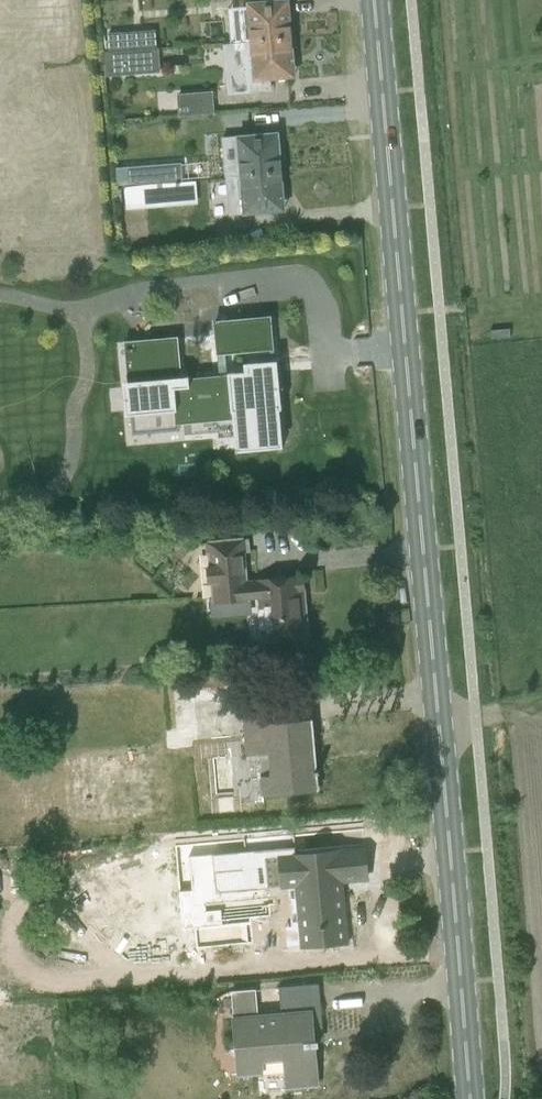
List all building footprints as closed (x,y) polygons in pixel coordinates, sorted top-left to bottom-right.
[(230,45),(292,39),(288,0),(280,0),(246,3),(246,7),(227,8),(230,45)] [(132,6),(115,7),(116,33),(134,32),(132,6)] [(292,39),(230,45),(222,45),(226,97),(272,93),(271,82),(296,79),(292,39)] [(105,77),(153,75),(152,57),(158,57),(158,48),(104,53),(105,77)] [(178,118),(214,115),(212,92),(176,95),(178,118)] [(224,178),(282,173),(278,133),(235,137),(235,138),(221,140),(224,178)] [(125,188),(187,182),(186,159),(141,163),(140,139),(120,141),(121,166),(123,166),(125,188)] [(285,213),(282,173),(224,178),(228,215),(242,214),(242,217),(285,213)] [(215,179),(187,182),(125,188),(124,188),(126,211),(197,205),(197,202),(217,201),(215,179)] [(178,337),(122,342),(130,436),(187,431),(186,428),(230,424),(232,444),(283,440),(276,359),(243,362),(244,369),(182,375),(178,337)] [(261,645),(309,640),(303,574),(258,578),(258,580),(246,581),(244,552),(250,552),(249,540),(243,540),(243,537),(204,541),(205,554),(208,554),(209,565),(206,565),(207,585),(210,584),(212,606),(248,602),(248,600),(257,599),(261,645)] [(261,797),(318,792),(312,721),(278,723),(276,698),(240,701),(245,757),(259,756),(261,778),(259,778),(261,797)] [(343,884),(369,882),(366,847),(277,855),(277,857),(265,858),(268,888),(280,887),(280,890),(287,889),(290,927),(282,928),(284,948),(300,947),(300,949),(349,945),(343,884)] [(285,1091),(319,1088),(316,1047),(318,1047),(318,1042),(323,1042),(318,984),(278,988),(281,1012),(257,1014),(255,990),(230,992),(233,1017),(231,1017),(237,1078),(263,1076),(262,1063),(282,1062),(285,1091)]
